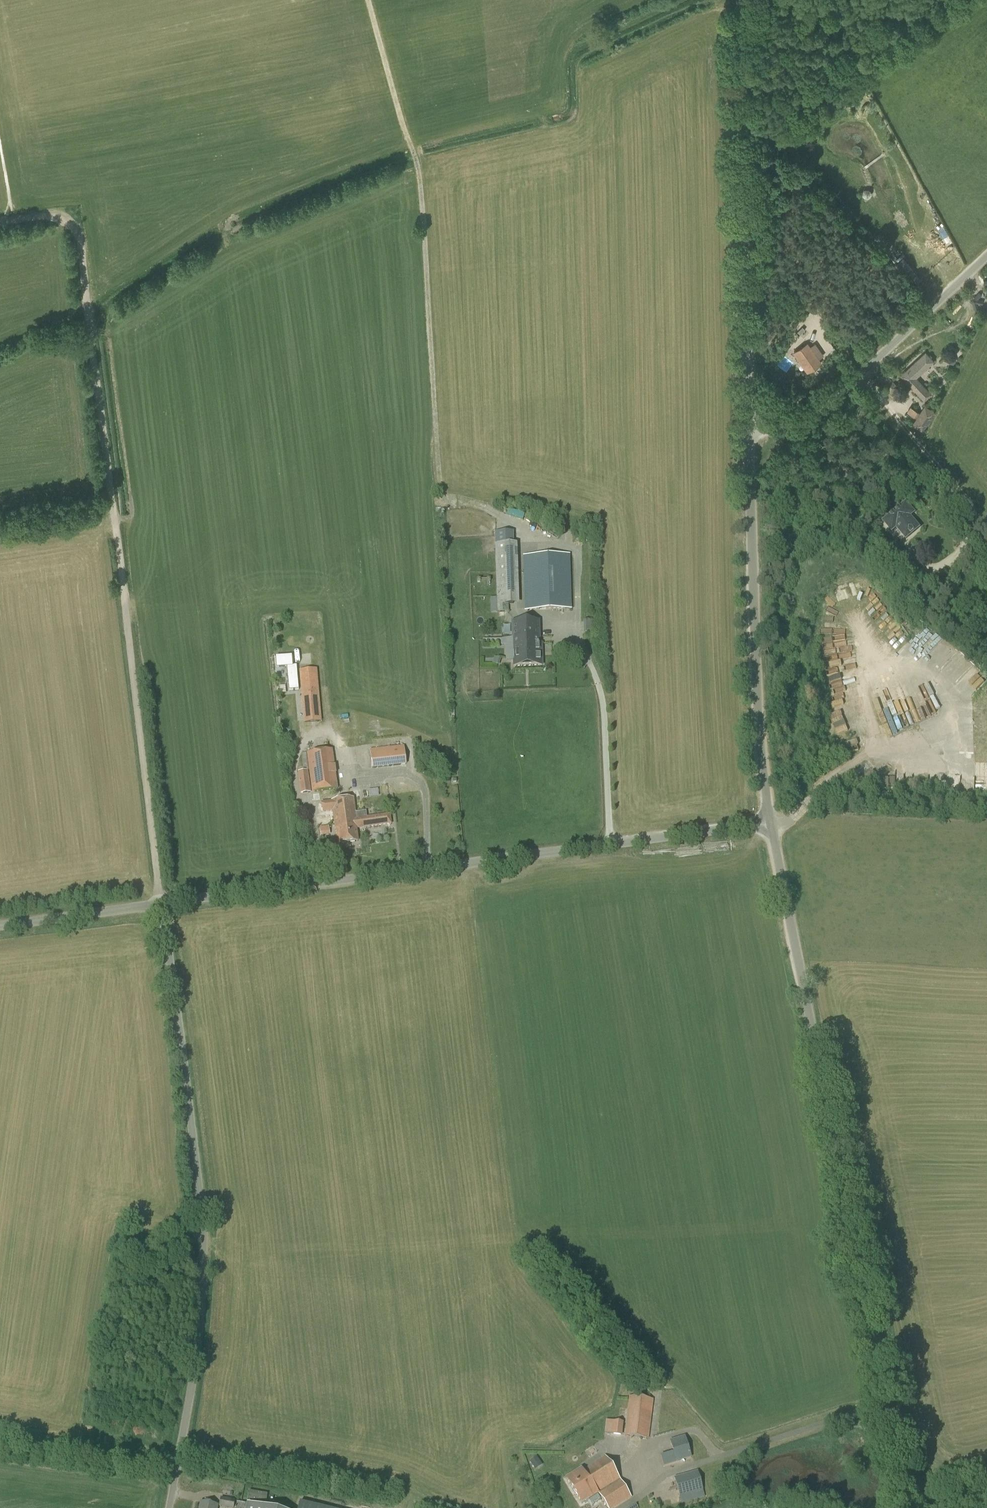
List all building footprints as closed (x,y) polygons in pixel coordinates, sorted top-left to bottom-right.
[(912,270),(909,266),(904,271),(907,274),(906,276),(914,285),(922,278),(914,269),(912,270)] [(796,331),(800,334),(805,330),(801,326),(796,331)] [(808,373),(822,363),(807,342),(793,352),(808,373)] [(924,401),(931,394),(916,378),(934,361),(926,352),(901,376),(924,401)] [(778,365),(788,371),(795,362),(785,355),(778,365)] [(948,359),(949,363),(953,365),(954,363),(956,361),(956,360),(955,357),(953,356),(951,356),(948,359)] [(891,393),(898,387),(884,371),(877,378),(891,393)] [(923,432),(936,412),(925,405),(911,425),(923,432)] [(919,528),(910,517),(914,513),(906,503),(884,522),(892,532),(897,528),(906,539),(919,528)] [(494,532),(495,544),(496,605),(519,605),(517,543),(513,543),(513,532),(494,532)] [(915,576),(928,566),(916,552),(904,563),(915,576)] [(524,611),(572,609),(570,555),(523,556),(524,611)] [(852,596),(856,594),(851,581),(847,582),(852,596)] [(840,589),(845,587),(848,597),(851,596),(846,583),(839,586),(840,589)] [(836,602),(848,598),(844,588),(833,592),(836,602)] [(875,614),(882,606),(874,598),(866,607),(875,614)] [(501,645),(502,645),(506,645),(506,661),(513,660),(514,667),(543,666),(542,644),(540,644),(539,623),(512,624),(512,623),(511,623),(511,638),(501,639),(501,640),(501,644),(501,645)] [(895,625),(886,635),(889,638),(899,629),(895,625)] [(296,660),(280,661),(281,671),(297,670),(296,660)] [(933,664),(926,670),(936,683),(943,677),(933,664)] [(304,723),(322,722),(317,669),(299,670),(304,723)] [(886,736),(925,719),(909,680),(904,682),(915,707),(904,711),(905,715),(881,725),(886,736)] [(843,690),(845,695),(856,692),(855,687),(843,690)] [(841,704),(826,710),(836,735),(845,732),(841,721),(846,719),(841,704)] [(372,769),(406,765),(404,746),(369,750),(372,769)] [(338,789),(332,750),(302,754),(305,771),(308,771),(311,793),(338,789)] [(300,794),(310,793),(308,771),(298,773),(300,794)] [(355,819),(361,812),(356,813),(354,799),(321,803),(322,813),(332,811),(334,823),(356,820),(355,819)] [(359,825),(359,828),(391,824),(390,814),(367,817),(366,811),(361,812),(355,819),(356,820),(356,826),(359,825)] [(356,829),(359,828),(359,825),(356,826),(356,820),(334,823),(335,830),(336,829),(338,845),(358,842),(356,829)] [(328,826),(318,827),(319,835),(329,834),(328,826)] [(649,1439),(654,1400),(629,1396),(625,1437),(649,1439)] [(622,1436),(623,1422),(606,1420),(604,1433),(612,1434),(612,1435),(622,1436)] [(691,1457),(685,1435),(669,1440),(673,1451),(676,1462),(691,1457)] [(529,1460),(535,1468),(541,1464),(535,1456),(529,1460)] [(608,1474),(614,1470),(606,1456),(582,1470),(581,1468),(566,1478),(571,1486),(581,1479),(587,1475),(591,1481),(600,1475),(602,1478),(608,1474)] [(571,1486),(582,1504),(599,1494),(608,1507),(615,1507),(631,1498),(614,1470),(608,1474),(602,1478),(600,1475),(591,1481),(587,1475),(581,1479),(571,1486)] [(674,1477),(679,1497),(702,1491),(697,1471),(674,1477)] [(246,1491),(246,1504),(258,1504),(258,1491),(246,1491)] [(235,1500),(220,1498),(219,1507),(226,1507),(233,1507),(235,1500)]
